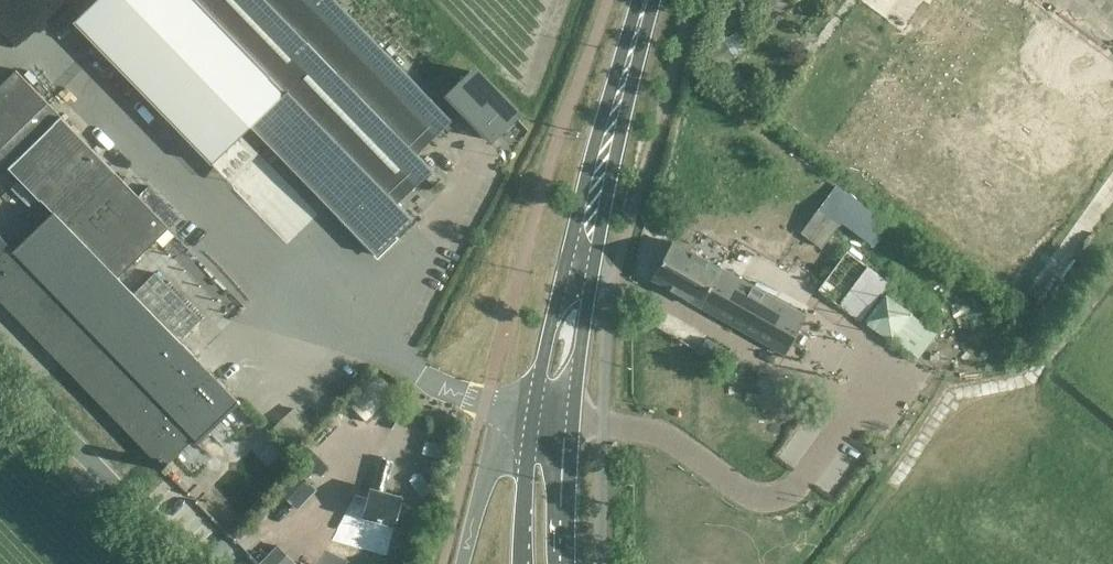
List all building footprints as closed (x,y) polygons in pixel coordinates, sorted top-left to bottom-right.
[(433,168),(418,152),(452,119),(338,0),(199,0),(286,91),(252,125),(376,254),(414,218),(398,202),(433,168)] [(847,16),(859,0),(825,0),(847,16)] [(715,72),(736,59),(722,36),(701,49),(715,72)] [(167,471),(174,465),(170,461),(195,438),(197,440),(195,441),(198,443),(241,401),(182,340),(202,320),(156,272),(135,292),(119,276),(170,226),(17,69),(0,85),(0,158),(53,212),(15,249),(0,234),(0,299),(167,471)] [(470,70),(446,93),(493,141),(517,118),(470,70)] [(844,221),(873,243),(890,220),(838,182),(818,209),(800,232),(823,250),(841,226),(840,225),(844,221)] [(806,314),(784,302),(675,240),(653,278),(785,352),(788,347),(800,354),(815,328),(803,321),(806,314)] [(886,292),(882,290),(889,281),(847,250),(818,289),(860,320),(863,316),(893,339),(894,338),(919,357),(938,332),(913,313),(914,312),(886,292)] [(700,349),(721,361),(727,349),(707,337),(700,349)] [(347,511),(364,516),(359,533),(391,541),(404,495),(385,490),(393,460),(382,457),(374,487),(372,486),(369,496),(356,493),(347,511)] [(281,488),(299,505),(317,485),(299,469),(281,488)] [(297,558),(278,541),(261,560),(265,563),(291,563),(297,558)]
